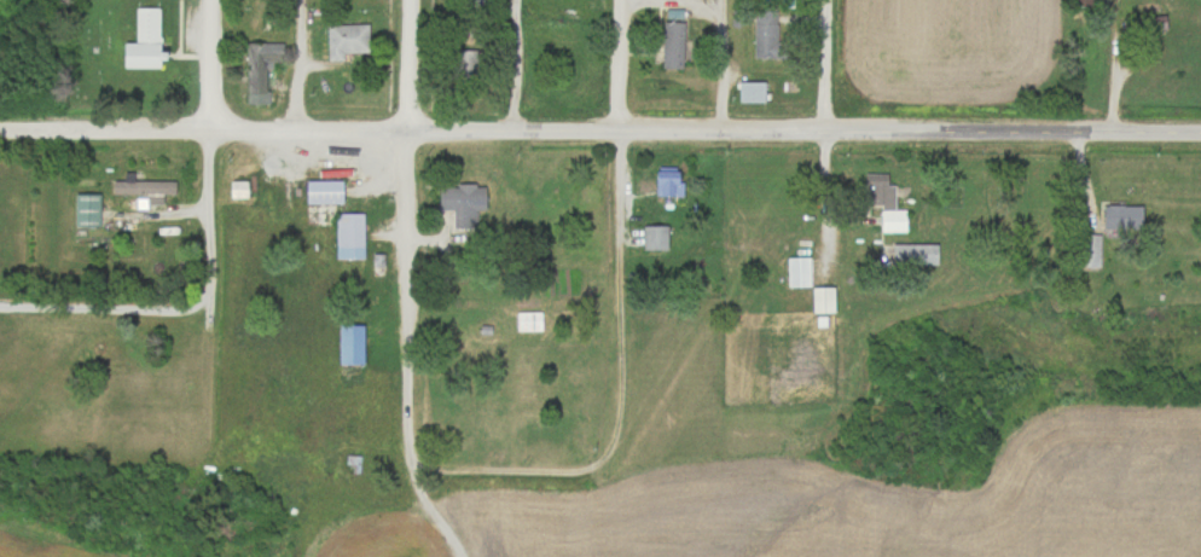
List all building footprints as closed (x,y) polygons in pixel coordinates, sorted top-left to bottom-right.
[(157,7),(133,7),(133,42),(118,42),(117,67),(156,68),(157,7)] [(752,7),(752,58),(776,58),(776,7),(752,7)] [(681,69),(681,19),(659,19),(659,69),(681,69)] [(325,24),(325,60),(341,60),(341,52),(367,52),(367,24),(325,24)] [(244,42),(244,104),(264,104),(264,91),(271,91),(271,61),(283,61),(283,42),(244,42)] [(480,49),(455,50),(456,81),(480,80),(480,49)] [(735,101),(761,101),(761,80),(735,80),(735,101)] [(652,196),(677,196),(677,168),(652,168),(652,196)] [(879,232),(904,232),(905,209),(893,209),(893,184),(886,184),(886,172),(862,172),(862,205),(879,206),(879,232)] [(246,196),(246,179),(227,179),(227,196),(246,196)] [(341,179),(302,179),(302,203),(341,203),(341,179)] [(160,194),(173,194),(173,180),(123,180),(123,194),(143,194),(143,204),(160,204),(160,194)] [(483,209),(484,184),(435,183),(435,211),(453,211),(453,228),(476,228),(476,209),(483,209)] [(71,228),(97,228),(97,193),(71,193),(71,228)] [(1139,205),(1100,205),(1100,230),(1139,230),(1139,205)] [(335,259),(362,259),(362,212),(335,212),(335,259)] [(666,225),(641,225),(641,250),(666,250),(666,225)] [(935,243),(891,243),(891,266),(935,266),(935,243)] [(808,287),(808,257),(785,257),(786,287),(808,287)] [(810,287),(810,313),(831,313),(831,287),(810,287)] [(515,312),(515,330),(539,330),(539,312),(515,312)]
